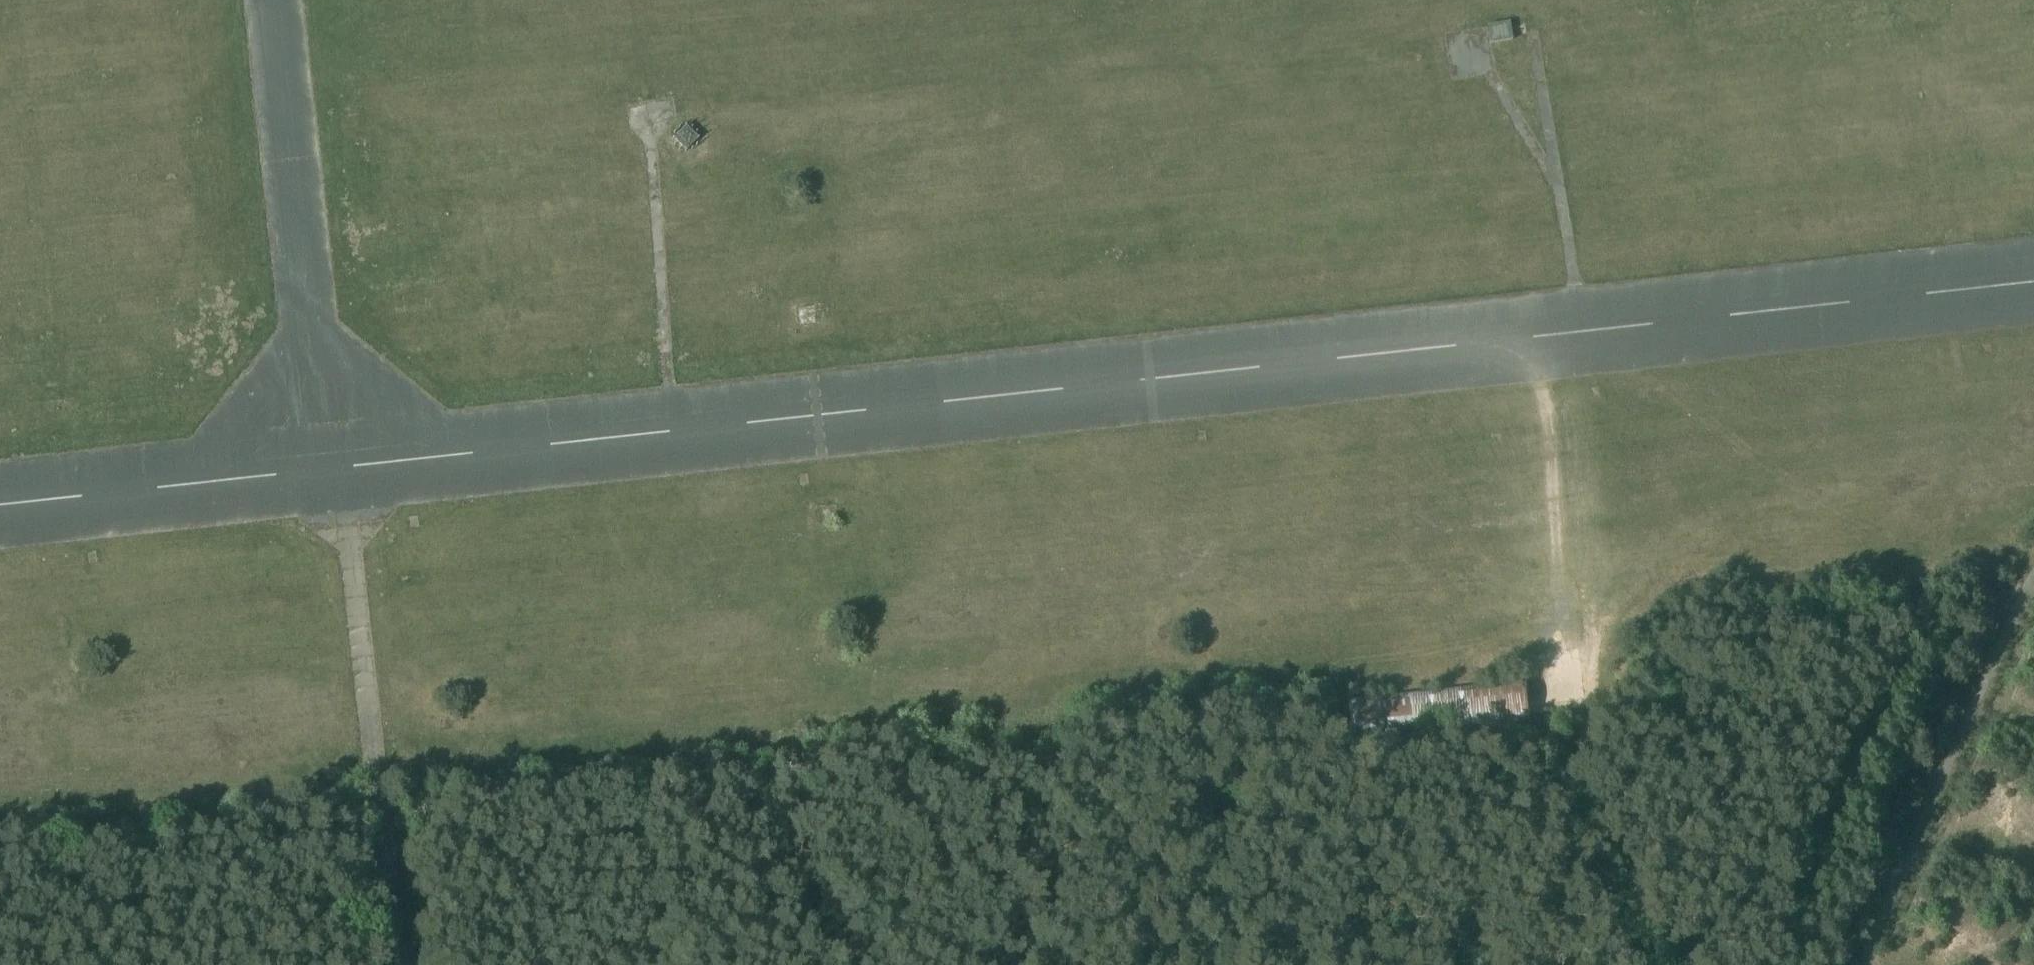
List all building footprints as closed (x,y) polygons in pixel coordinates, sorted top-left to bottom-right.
[(1344,715),(1348,746),(1525,723),(1520,681),(1342,704),(1344,715)] [(2025,954),(2024,964),(2033,964),(2033,936),(2025,954)]
